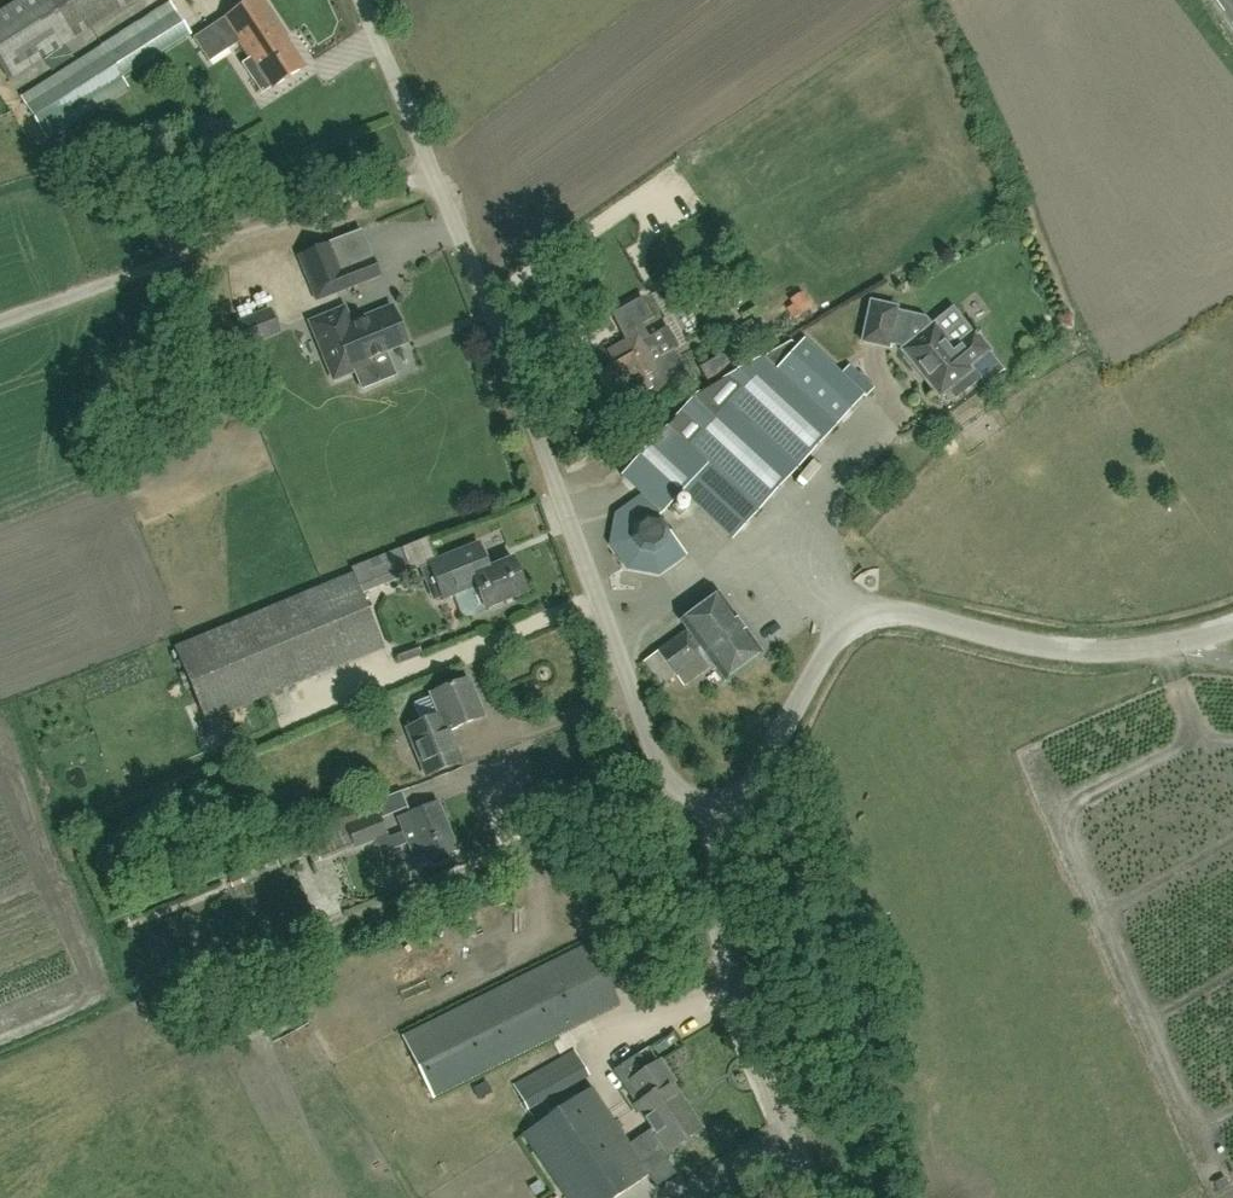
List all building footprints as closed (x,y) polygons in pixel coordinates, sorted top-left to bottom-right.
[(12,81),(137,0),(27,0),(0,18),(0,63),(12,81)] [(285,38),(287,37),(263,0),(257,0),(195,40),(210,63),(240,44),(249,59),(252,62),(254,61),(285,38)] [(131,87),(126,79),(192,36),(172,5),(25,101),(50,140),(131,87)] [(252,62),(249,59),(241,64),(261,94),(271,88),(273,90),(305,69),(285,38),(254,61),(252,62)] [(317,303),(360,286),(380,278),(373,259),(343,270),(333,244),(300,258),(317,303)] [(802,292),(790,299),(799,314),(811,306),(802,292)] [(871,302),(862,342),(888,348),(889,344),(902,347),(904,350),(902,351),(939,399),(949,391),(955,399),(979,380),(970,369),(991,352),(975,332),(972,335),(952,310),(935,325),(931,327),(925,319),(896,313),(897,308),(871,302)] [(353,367),(408,345),(393,308),(351,325),(345,310),(312,324),(335,381),(355,372),(353,367)] [(237,322),(245,341),(276,328),(269,310),(237,322)] [(696,311),(678,323),(688,338),(706,326),(696,311)] [(758,331),(751,318),(732,330),(740,342),(758,331)] [(626,383),(635,400),(652,391),(655,396),(688,377),(673,351),(679,348),(668,329),(652,338),(645,342),(639,332),(631,337),(609,349),(617,364),(602,373),(598,375),(609,393),(626,383)] [(855,375),(848,383),(803,342),(799,347),(793,341),(704,391),(623,479),(642,498),(661,517),(682,494),(733,541),(864,398),(866,399),(873,391),(855,375)] [(686,556),(642,498),(615,516),(611,545),(629,570),(658,575),(686,556)] [(514,560),(490,570),(480,546),(430,565),(443,598),(476,585),(486,610),(527,594),(514,560)] [(411,573),(409,567),(401,550),(352,570),(355,576),(176,650),(206,722),(353,661),(384,648),(362,593),(411,573)] [(657,653),(644,662),(661,686),(674,677),(702,656),(711,669),(713,671),(715,669),(725,682),(761,656),(736,623),(737,622),(719,596),(709,603),(682,623),(687,631),(657,652),(657,653)] [(437,690),(437,694),(432,695),(433,697),(415,704),(422,723),(407,728),(421,762),(427,778),(461,765),(455,749),(448,733),(483,720),(467,681),(447,690),(444,687),(437,690)] [(392,851),(409,845),(418,868),(429,864),(433,868),(448,861),(448,856),(457,853),(437,804),(399,819),(404,833),(389,839),(388,835),(386,836),(375,840),(378,848),(392,851)] [(355,848),(375,840),(386,836),(374,805),(327,823),(331,833),(311,841),(319,862),(355,848)] [(371,926),(413,909),(406,890),(363,907),(371,926)] [(607,937),(590,946),(403,1039),(433,1099),(620,1006),(611,989),(629,980),(638,976),(616,932),(607,937)] [(513,1085),(527,1111),(589,1076),(574,1050),(513,1085)] [(643,1104),(637,1108),(652,1131),(630,1146),(592,1090),(524,1136),(566,1197),(618,1197),(650,1176),(644,1166),(666,1151),(668,1154),(702,1131),(672,1085),(675,1083),(661,1063),(630,1085),(643,1104)]
